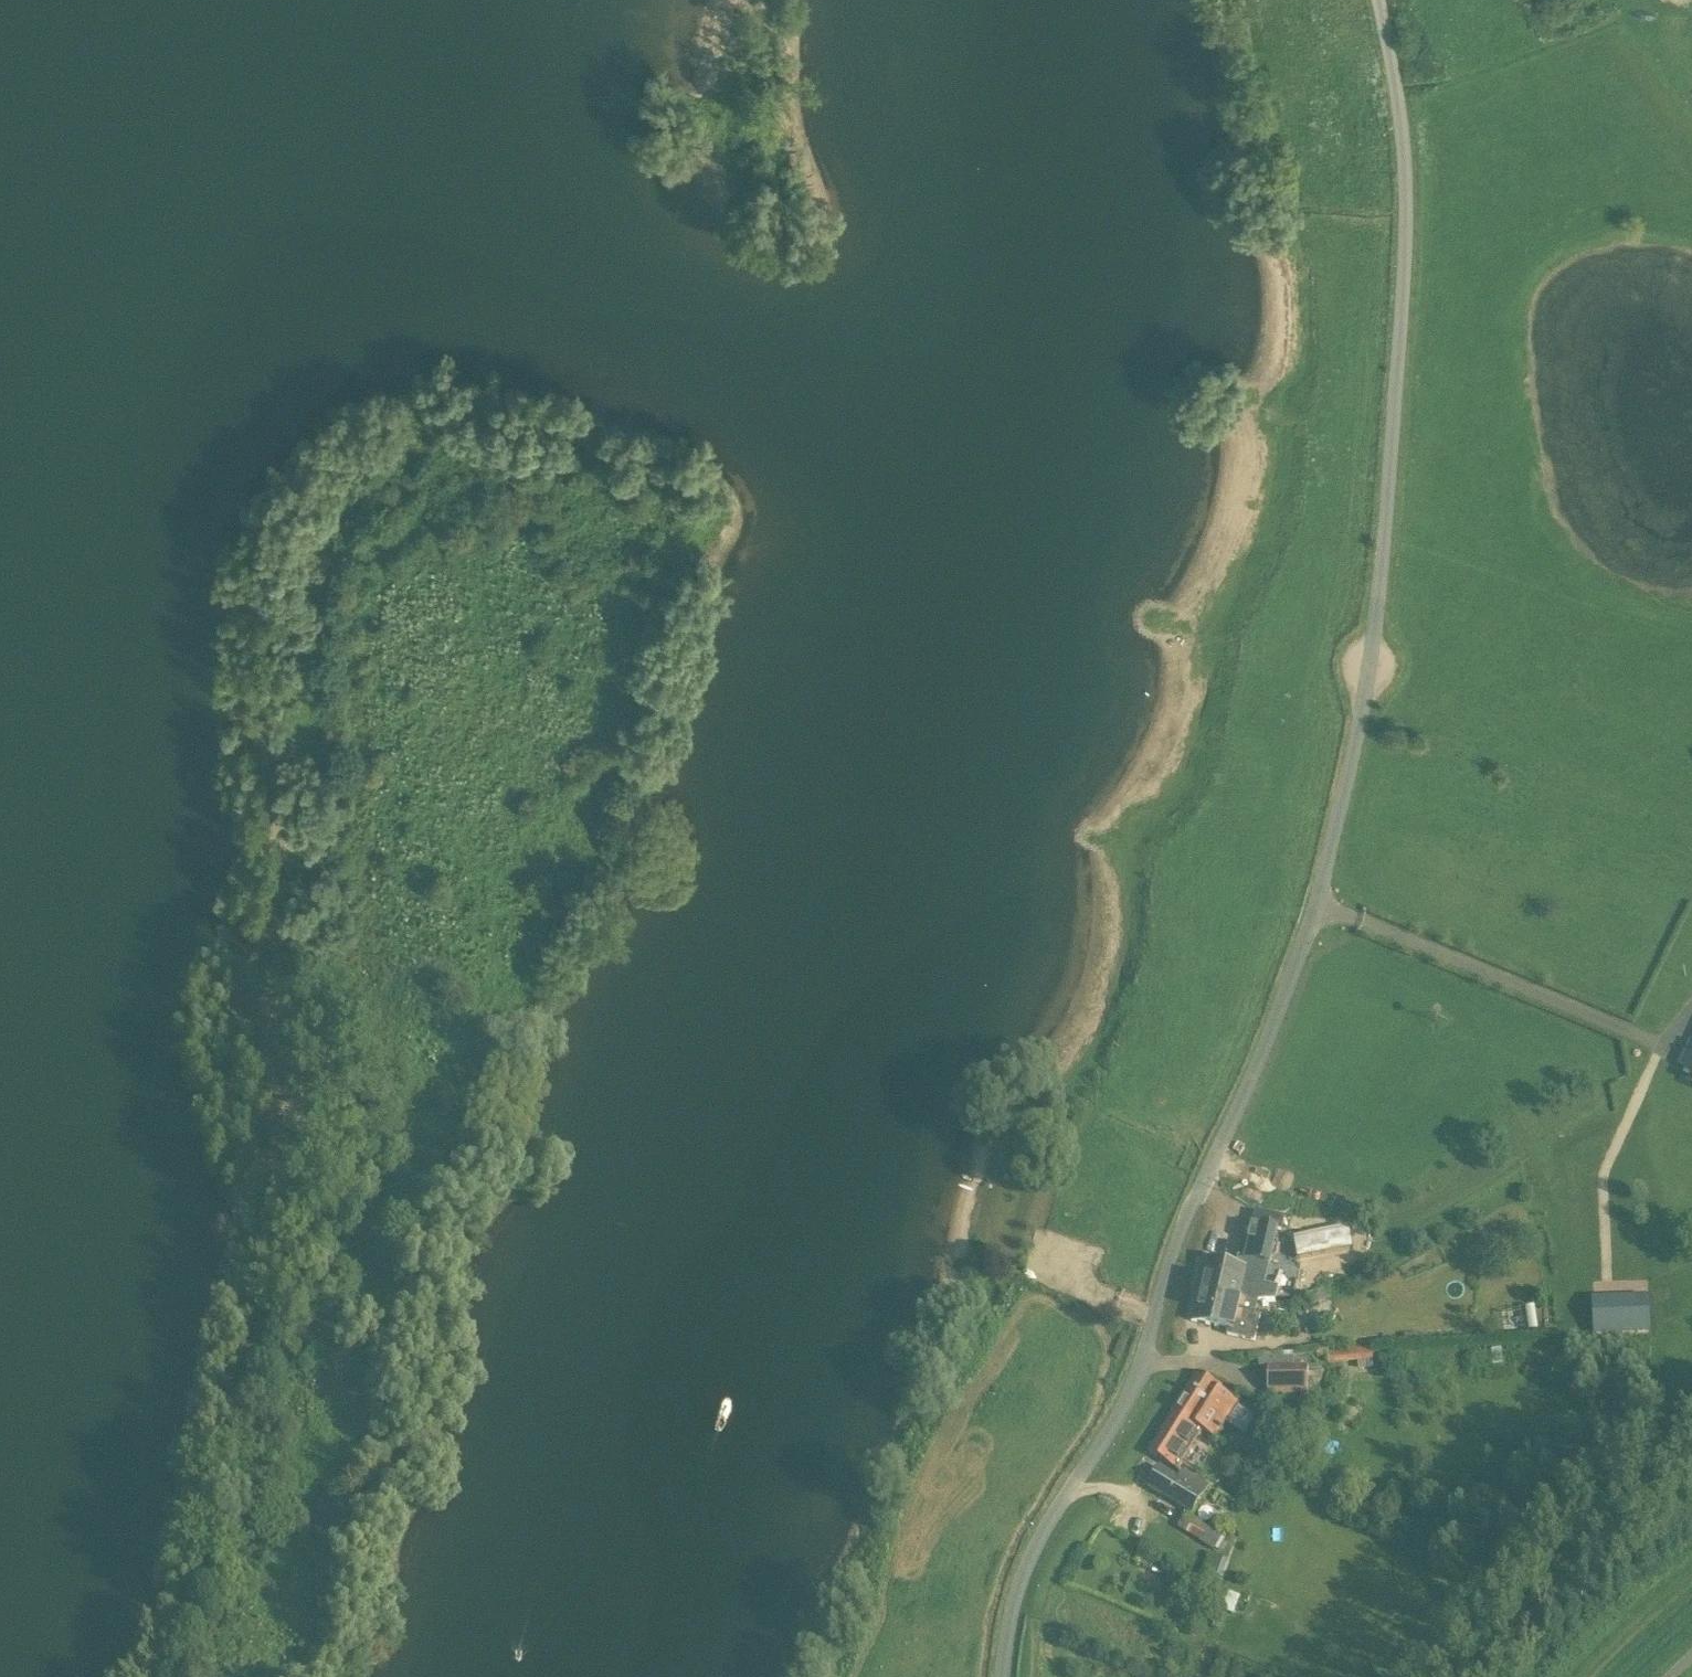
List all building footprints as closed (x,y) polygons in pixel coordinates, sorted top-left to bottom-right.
[(1689,1039),(1688,1042),(1684,1040),(1675,1059),(1679,1061),(1678,1064),(1691,1070),(1691,1040),(1689,1039)] [(1248,1259),(1270,1265),(1278,1230),(1282,1231),(1285,1218),(1255,1211),(1248,1240),(1252,1242),(1248,1259)] [(1326,1233),(1295,1238),(1298,1259),(1329,1254),(1350,1250),(1347,1233),(1326,1237),(1326,1233)] [(1207,1261),(1206,1261),(1199,1291),(1230,1299),(1232,1293),(1242,1295),(1258,1302),(1261,1288),(1244,1284),(1247,1271),(1224,1265),(1224,1258),(1211,1256),(1207,1261)] [(1300,1299),(1316,1290),(1310,1279),(1294,1288),(1300,1299)] [(1329,1296),(1323,1286),(1316,1290),(1300,1299),(1299,1300),(1305,1310),(1329,1296)] [(1232,1293),(1230,1299),(1199,1291),(1192,1321),(1228,1329),(1227,1335),(1255,1342),(1260,1316),(1255,1315),(1258,1302),(1242,1295),(1232,1293)] [(1595,1332),(1650,1330),(1649,1300),(1593,1302),(1595,1332)] [(1372,1346),(1327,1348),(1328,1363),(1357,1361),(1357,1360),(1373,1360),(1372,1346)] [(1308,1369),(1308,1354),(1258,1356),(1258,1367),(1269,1367),(1268,1393),(1307,1395),(1308,1369)] [(1172,1412),(1200,1430),(1215,1439),(1238,1402),(1221,1391),(1222,1388),(1196,1372),(1172,1412)] [(1200,1430),(1172,1412),(1147,1451),(1175,1469),(1200,1430)] [(1192,1515),(1210,1486),(1183,1470),(1178,1477),(1159,1466),(1146,1486),(1192,1515)] [(1178,1527),(1213,1550),(1222,1537),(1186,1514),(1178,1527)] [(1211,1584),(1203,1602),(1231,1614),(1239,1596),(1211,1584)]
